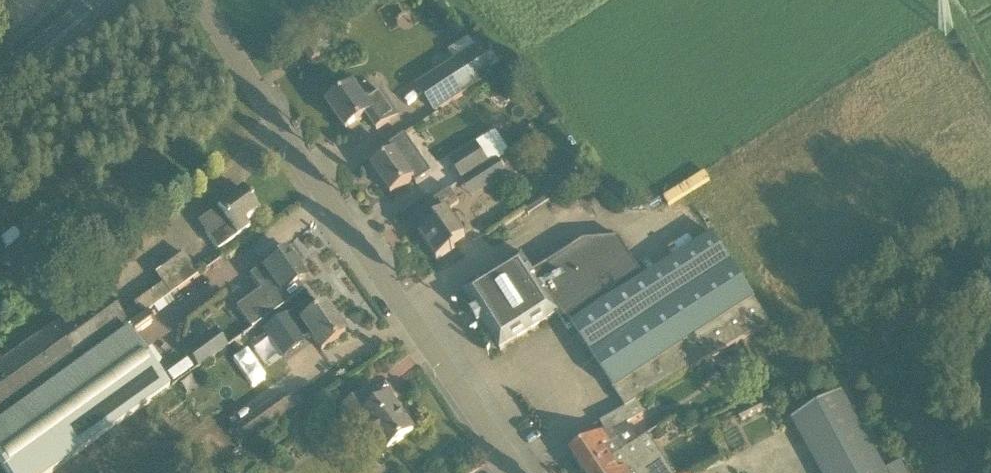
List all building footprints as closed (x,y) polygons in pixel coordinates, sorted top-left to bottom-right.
[(320,57),(311,43),(302,48),(312,63),(320,57)] [(476,48),(459,59),(418,86),(436,112),(493,75),(476,48)] [(328,105),(346,132),(367,118),(377,132),(399,117),(382,93),(367,104),(355,87),(328,105)] [(494,133),(449,161),(461,181),(507,152),(494,133)] [(415,157),(419,154),(411,143),(396,152),(372,169),(391,196),(426,172),(415,157)] [(451,189),(414,214),(427,232),(420,237),(437,262),(456,249),(453,245),(466,236),(448,210),(460,202),(451,189)] [(198,223),(208,236),(218,250),(237,235),(238,237),(250,227),(246,222),(258,213),(243,191),(217,209),(198,223)] [(482,322),(501,351),(558,314),(568,329),(571,327),(624,409),(636,402),(769,323),(714,236),(645,280),(619,239),(584,241),(534,273),(522,255),(463,292),(473,307),(470,309),(479,324),(482,322)] [(18,241),(0,258),(0,260),(22,282),(41,264),(18,241)] [(303,294),(297,284),(305,278),(285,251),(262,268),(252,276),(262,291),(258,295),(238,310),(252,330),(303,294)] [(135,304),(142,314),(199,274),(183,253),(154,273),(162,285),(135,304)] [(345,334),(325,306),(301,323),(302,324),(290,332),(287,329),(263,345),(277,366),(301,349),(297,343),(308,334),(320,352),(345,334)] [(217,330),(184,344),(193,365),(226,351),(217,330)] [(127,332),(0,425),(0,471),(1,472),(49,472),(167,387),(127,332)] [(900,349),(892,336),(882,342),(890,355),(900,349)] [(901,463),(885,472),(840,390),(790,418),(820,472),(907,472),(901,463)] [(374,431),(387,450),(414,431),(389,396),(373,407),(364,393),(342,409),(363,439),(374,431)] [(293,412),(298,409),(291,399),(286,402),(281,396),(270,403),(285,423),(295,416),(293,412)] [(639,441),(628,424),(644,415),(636,402),(624,409),(600,423),(605,431),(571,453),(584,472),(590,472),(639,441)] [(265,437),(251,417),(236,428),(251,448),(265,437)] [(639,441),(590,472),(673,472),(659,451),(650,457),(639,441)]
